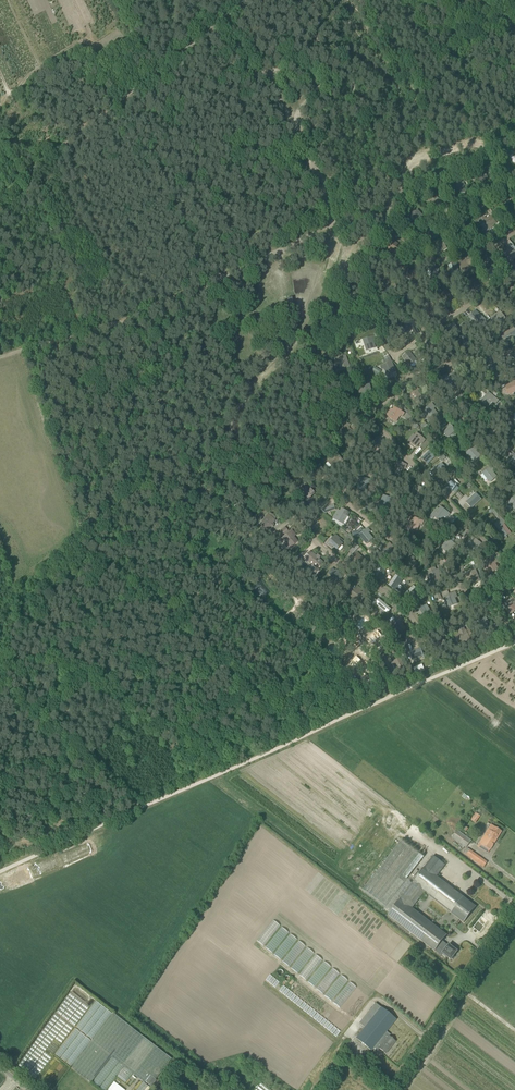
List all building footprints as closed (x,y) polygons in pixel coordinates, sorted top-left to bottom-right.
[(487,178),(484,170),(473,175),(474,178),(477,177),(479,182),(487,178)] [(464,187),(465,186),(463,180),(452,185),(458,196),(466,192),(464,187)] [(436,210),(445,206),(439,199),(441,198),(439,194),(436,196),(430,200),(432,202),(429,203),(436,210)] [(508,215),(514,211),(514,207),(511,202),(505,206),(504,204),(502,205),(508,215)] [(417,221),(423,216),(417,210),(416,211),(414,209),(408,215),(410,217),(411,215),(417,221)] [(482,218),(485,224),(481,226),(485,232),(489,230),(488,228),(496,223),(491,215),(485,219),(484,217),(482,218)] [(434,235),(428,227),(421,232),(427,240),(434,235)] [(459,236),(457,237),(461,244),(463,243),(462,240),(467,237),(463,231),(458,233),(459,236)] [(397,254),(401,247),(391,241),(387,248),(397,254)] [(440,242),(433,246),(434,248),(437,247),(439,252),(446,248),(444,243),(442,244),(440,242)] [(514,259),(514,254),(510,249),(504,253),(511,262),(514,259)] [(487,255),(481,257),(485,265),(484,265),(486,271),(493,268),(492,265),(494,264),(491,256),(488,258),(487,255)] [(456,264),(449,266),(452,277),(459,275),(456,264)] [(435,270),(432,269),(431,277),(438,278),(440,269),(435,269),(435,270)] [(408,279),(415,279),(416,270),(412,270),(412,272),(408,271),(408,279)] [(472,289),(479,285),(475,277),(468,281),(472,289)] [(393,280),(391,281),(391,280),(384,283),(385,286),(387,285),(389,290),(397,287),(395,281),(394,282),(393,280)] [(445,304),(452,300),(448,292),(441,296),(445,304)] [(412,305),(408,298),(401,301),(402,304),(404,302),(407,308),(412,305)] [(429,318),(439,311),(434,304),(424,311),(429,318)] [(478,311),(467,318),(471,323),(481,316),(478,311)] [(505,318),(500,312),(491,319),(496,325),(505,318)] [(411,319),(399,326),(403,333),(415,326),(411,319)] [(447,339),(458,332),(454,326),(444,333),(447,339)] [(514,337),(514,330),(514,328),(502,336),(506,343),(514,337)] [(375,340),(374,337),(363,340),(366,350),(375,347),(373,341),(375,340)] [(467,337),(459,339),(462,348),(470,346),(467,337)] [(431,352),(437,349),(433,342),(427,346),(431,352)] [(409,352),(403,357),(410,365),(411,365),(412,367),(415,367),(417,365),(417,362),(416,361),(416,360),(409,352)] [(421,354),(418,356),(423,363),(426,360),(421,354)] [(340,370),(349,366),(345,355),(334,359),(335,363),(337,362),(337,363),(338,363),(340,370)] [(396,373),(391,361),(380,366),(382,370),(383,369),(384,370),(387,376),(396,373)] [(490,376),(498,374),(497,367),(489,368),(490,376)] [(514,375),(514,374),(512,370),(507,374),(511,378),(514,375)] [(476,371),(465,372),(465,381),(476,380),(476,371)] [(455,374),(450,375),(449,375),(447,375),(446,375),(446,376),(443,376),(443,379),(443,381),(444,381),(444,385),(451,384),(452,387),(457,386),(455,374)] [(513,383),(513,384),(506,387),(510,394),(514,392),(514,382),(513,383)] [(372,395),(369,385),(359,387),(360,391),(362,390),(364,397),(372,395)] [(416,386),(408,393),(415,401),(421,396),(417,391),(418,390),(417,389),(418,388),(416,386)] [(496,405),(499,401),(488,393),(481,401),(488,407),(492,402),(496,405)] [(435,408),(432,404),(423,411),(425,413),(423,415),(426,418),(425,418),(427,421),(437,414),(433,409),(435,408)] [(402,416),(404,413),(395,408),(393,410),(391,409),(387,415),(396,421),(400,415),(402,416)] [(441,429),(448,437),(455,430),(450,424),(445,428),(444,427),(441,429)] [(352,438),(356,433),(345,425),(337,435),(346,442),(350,436),(352,438)] [(497,430),(489,431),(489,437),(488,438),(489,441),(498,440),(497,437),(496,437),(496,434),(497,434),(497,430)] [(409,441),(417,447),(420,443),(422,445),(426,440),(417,433),(415,435),(413,434),(409,441)] [(373,441),(375,452),(383,450),(381,443),(384,442),(383,439),(373,441)] [(467,453),(474,461),(480,455),(475,450),(477,448),(475,446),(467,453)] [(422,459),(428,465),(436,456),(430,451),(422,459)] [(341,466),(344,463),(337,454),(329,462),(334,468),(339,464),(341,466)] [(406,465),(397,461),(393,471),(400,474),(402,467),(405,468),(406,465)] [(447,469),(442,463),(434,471),(439,476),(447,469)] [(325,475),(320,465),(311,470),(315,478),(320,475),(321,478),(325,475)] [(494,469),(491,467),(483,474),(481,476),(485,481),(487,479),(490,482),(496,477),(492,471),(494,469)] [(365,490),(367,479),(360,478),(358,488),(365,490)] [(457,487),(452,482),(447,487),(452,492),(457,487)] [(308,498),(313,493),(310,490),(311,489),(307,486),(300,494),(303,497),(305,495),(308,498)] [(425,490),(415,486),(411,495),(419,498),(421,491),(424,492),(425,490)] [(481,499),(476,493),(466,502),(471,508),(481,499)] [(388,509),(391,499),(384,496),(380,506),(388,509)] [(323,514),(332,511),(330,505),(321,509),(323,514)] [(439,510),(437,509),(433,515),(441,522),(445,517),(446,518),(449,514),(441,507),(439,510)] [(487,516),(492,524),(497,521),(491,513),(494,511),(492,508),(488,511),(490,514),(487,516)] [(349,514),(342,510),(340,513),(338,511),(334,518),(345,525),(349,518),(347,517),(349,514)] [(268,516),(267,516),(261,524),(268,530),(274,521),(273,520),(275,518),(269,514),(268,516)] [(423,521),(411,516),(407,526),(417,530),(419,525),(421,526),(423,521)] [(495,526),(504,538),(511,533),(504,524),(506,522),(500,516),(498,518),(501,521),(495,526)] [(340,531),(342,533),(344,531),(336,525),(334,527),(340,532),(340,531)] [(368,529),(360,535),(366,543),(372,538),(368,533),(370,531),(368,529)] [(289,547),(296,542),(293,537),(295,535),(292,531),(283,539),(289,547)] [(348,544),(353,538),(349,534),(344,541),(344,543),(346,544),(348,544)] [(339,539),(336,536),(329,544),(332,547),(333,545),(337,549),(342,544),(338,540),(339,539)] [(457,544),(449,537),(441,547),(447,552),(452,546),(454,548),(457,544)] [(472,537),(466,546),(472,551),(476,545),(479,546),(480,543),(472,537)] [(389,558),(395,553),(391,549),(393,547),(390,543),(382,551),(389,558)] [(311,555),(309,553),(304,558),(315,569),(321,562),(312,554),(311,555)] [(357,554),(349,562),(353,565),(354,563),(359,568),(365,561),(357,554)] [(414,558),(410,555),(403,565),(412,571),(417,564),(412,561),(414,558)] [(494,558),(485,563),(490,573),(497,569),(494,562),(496,561),(494,558)] [(383,581),(387,569),(378,566),(374,578),(383,581)] [(441,574),(439,570),(430,574),(430,576),(428,577),(431,585),(441,580),(438,575),(441,574)] [(479,580),(475,570),(465,575),(467,579),(470,578),(472,583),(479,580)] [(332,587),(336,582),(332,579),(330,578),(326,575),(323,581),(332,587)] [(396,591),(403,580),(395,575),(388,586),(396,591)] [(409,601),(420,593),(414,586),(404,594),(409,601)] [(360,602),(365,595),(360,592),(361,590),(357,587),(351,596),(360,602)] [(444,597),(448,607),(457,603),(454,597),(456,596),(455,593),(444,597)] [(390,606),(380,598),(376,603),(387,611),(390,606)] [(513,598),(503,606),(510,614),(514,610),(514,605),(514,604),(514,603),(514,601),(513,598)] [(434,616),(427,605),(419,610),(426,621),(434,616)] [(391,624),(397,633),(404,628),(401,623),(403,621),(400,617),(391,624)] [(486,618),(474,624),(479,633),(488,628),(486,623),(488,622),(486,618)] [(362,627),(354,634),(358,639),(367,632),(362,627)] [(473,636),(470,629),(465,631),(464,629),(459,631),(460,634),(456,636),(460,643),(473,636)] [(373,635),(365,642),(369,647),(377,640),(373,635)] [(439,654),(448,647),(441,638),(437,641),(439,643),(434,647),(439,654)] [(341,646),(334,654),(339,658),(346,650),(341,646)] [(413,653),(416,660),(426,655),(423,648),(413,653)] [(398,672),(406,669),(403,663),(406,662),(404,658),(393,662),(398,672)] [(357,659),(350,668),(355,672),(362,664),(357,659)] [(374,676),(364,681),(367,687),(377,681),(374,676)] [(476,813),(471,819),(476,823),(481,816),(476,813)] [(488,853),(502,831),(491,825),(478,846),(488,853)] [(460,844),(459,845),(462,847),(463,846),(466,848),(472,840),(458,830),(452,837),(460,844)] [(389,913),(413,881),(408,877),(424,857),(402,840),(362,891),(387,910),(386,911),(389,913)] [(434,855),(425,867),(413,881),(389,913),(388,915),(435,951),(438,947),(443,941),(447,935),(412,908),(425,892),(465,923),(477,907),(437,876),(446,864),(434,855)] [(443,941),(438,947),(444,951),(442,953),(443,954),(442,955),(446,957),(446,956),(451,960),(452,959),(452,960),(455,957),(454,956),(458,951),(449,945),(448,945),(443,941)] [(357,1038),(372,1050),(374,1048),(377,1050),(379,1048),(386,1053),(390,1048),(389,1047),(394,1041),(395,1042),(388,1036),(390,1035),(386,1032),(396,1020),(376,1004),(360,1024),(365,1028),(357,1038)] [(111,1057),(133,1029),(114,1013),(72,1068),(91,1082),(111,1057)] [(171,1058),(162,1051),(133,1029),(111,1057),(144,1082),(150,1075),(155,1079),(171,1058)] [(113,1073),(120,1077),(123,1072),(111,1065),(107,1073),(111,1075),(113,1073)] [(151,1076),(146,1082),(152,1087),(157,1081),(154,1078),(154,1079),(151,1076)]
